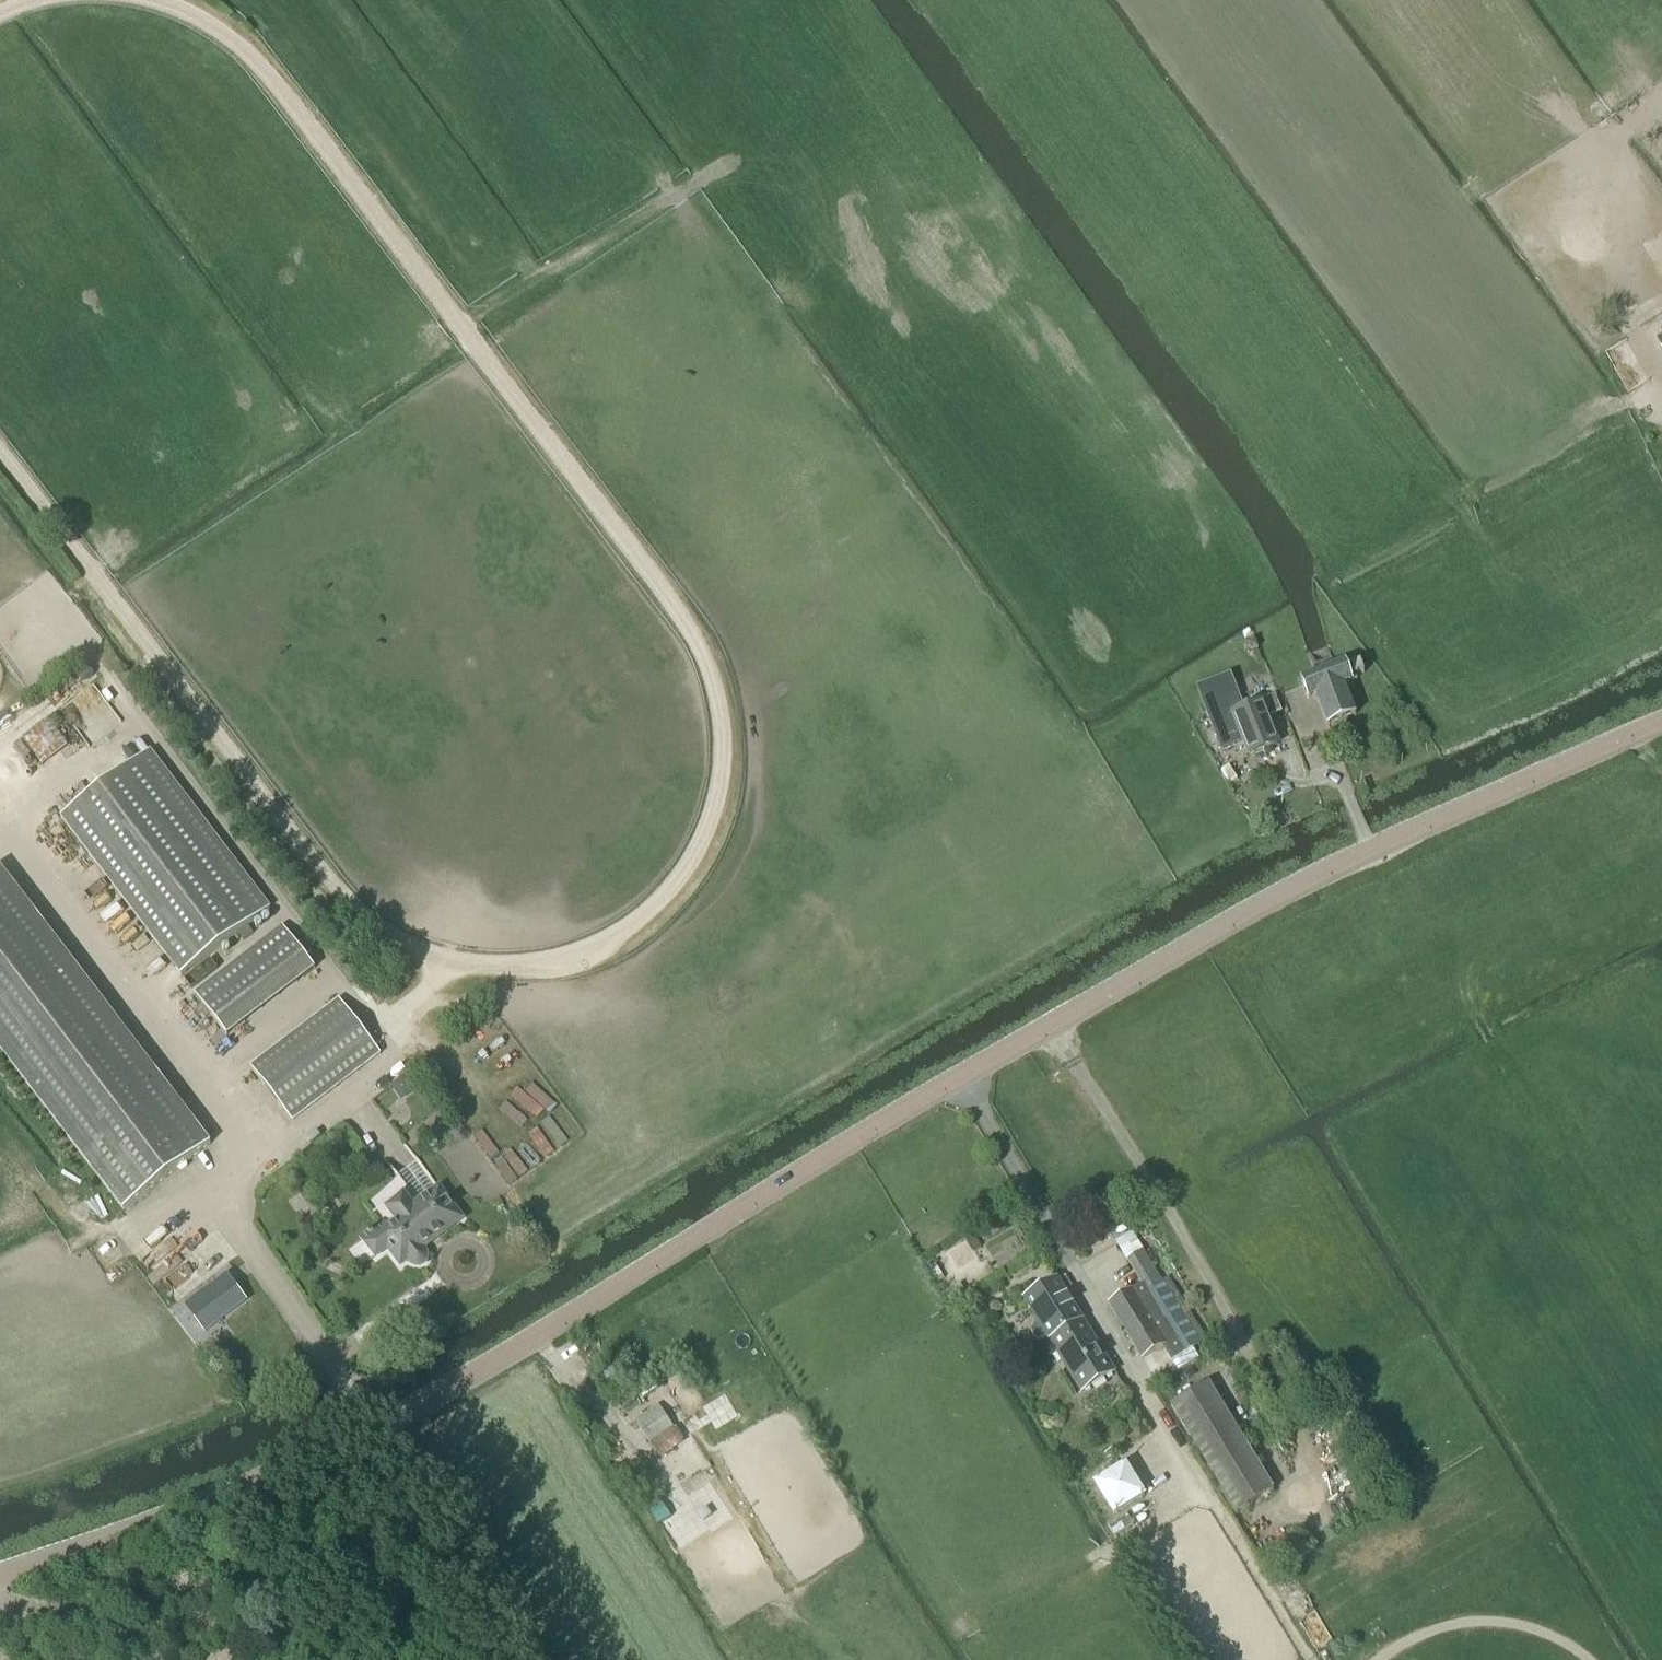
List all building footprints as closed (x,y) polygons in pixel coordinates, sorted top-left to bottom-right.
[(1344,685),(1357,680),(1355,676),(1364,672),(1360,662),(1352,666),(1350,662),(1346,664),(1345,662),(1300,680),(1308,700),(1316,697),(1327,726),(1356,715),(1344,685)] [(1269,716),(1281,712),(1274,695),(1262,700),(1263,702),(1245,710),(1231,675),(1199,687),(1223,748),(1244,739),(1249,754),(1279,742),(1269,716)] [(41,768),(68,747),(47,720),(21,742),(41,768)] [(150,751),(61,818),(181,976),(269,908),(150,751)] [(65,1138),(121,1212),(210,1145),(206,1138),(0,868),(0,1053),(65,1138)] [(281,927),(194,993),(227,1036),(314,970),(281,927)] [(247,927),(238,934),(243,941),(253,934),(247,927)] [(337,1000),(250,1067),(292,1122),(380,1055),(337,1000)] [(403,1077),(391,1087),(398,1097),(405,1097),(413,1090),(403,1077)] [(378,1220),(358,1235),(359,1236),(371,1252),(372,1253),(384,1245),(397,1262),(404,1257),(407,1260),(410,1263),(415,1264),(420,1263),(422,1259),(423,1254),(421,1250),(415,1242),(426,1233),(429,1238),(458,1217),(436,1187),(435,1188),(417,1201),(416,1202),(414,1203),(410,1206),(400,1193),(384,1205),(394,1218),(383,1227),(378,1220)] [(1142,1283),(1108,1304),(1142,1359),(1161,1346),(1171,1361),(1197,1345),(1199,1344),(1142,1251),(1132,1257),(1128,1259),(1142,1283)] [(226,1276),(186,1307),(205,1331),(245,1301),(226,1276)] [(1057,1279),(1023,1300),(1036,1321),(1031,1332),(1036,1340),(1048,1340),(1049,1343),(1053,1349),(1088,1328),(1084,1321),(1057,1279)] [(1088,1328),(1053,1349),(1082,1396),(1117,1375),(1088,1328)] [(642,1399),(658,1388),(653,1381),(637,1392),(642,1399)] [(1273,1490),(1208,1383),(1171,1406),(1235,1513),(1273,1490)] [(616,1404),(621,1411),(635,1401),(630,1394),(616,1404)] [(683,1443),(673,1428),(658,1406),(636,1421),(661,1459),(683,1443)]
